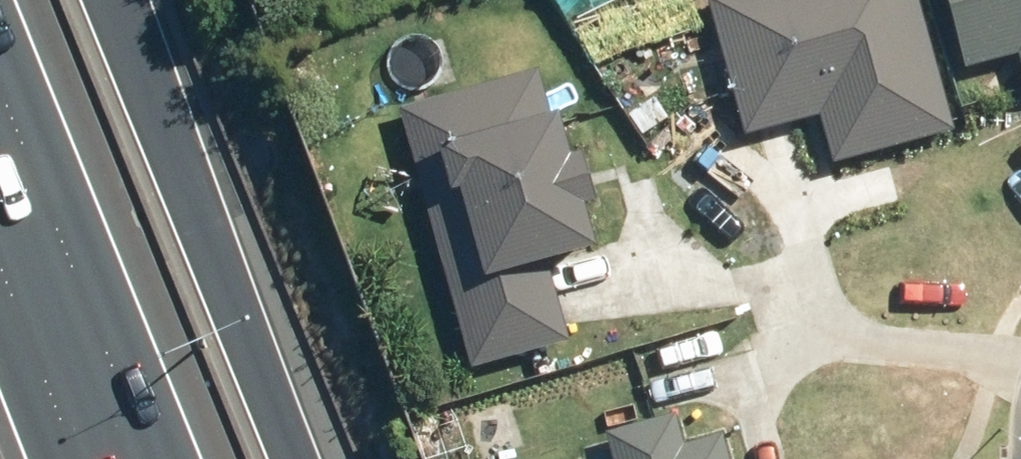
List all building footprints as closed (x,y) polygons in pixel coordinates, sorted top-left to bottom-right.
[(740,142),(813,124),(825,171),(956,139),(921,0),(706,0),(704,0),(740,142)] [(957,75),(1016,62),(1020,84),(1020,0),(940,0),(957,75)] [(564,166),(539,74),(392,115),(465,382),(565,355),(543,276),(586,264),(575,225),(594,220),(578,162),(564,166)] [(604,436),(610,458),(728,458),(721,435),(678,447),(670,418),(604,436)]
